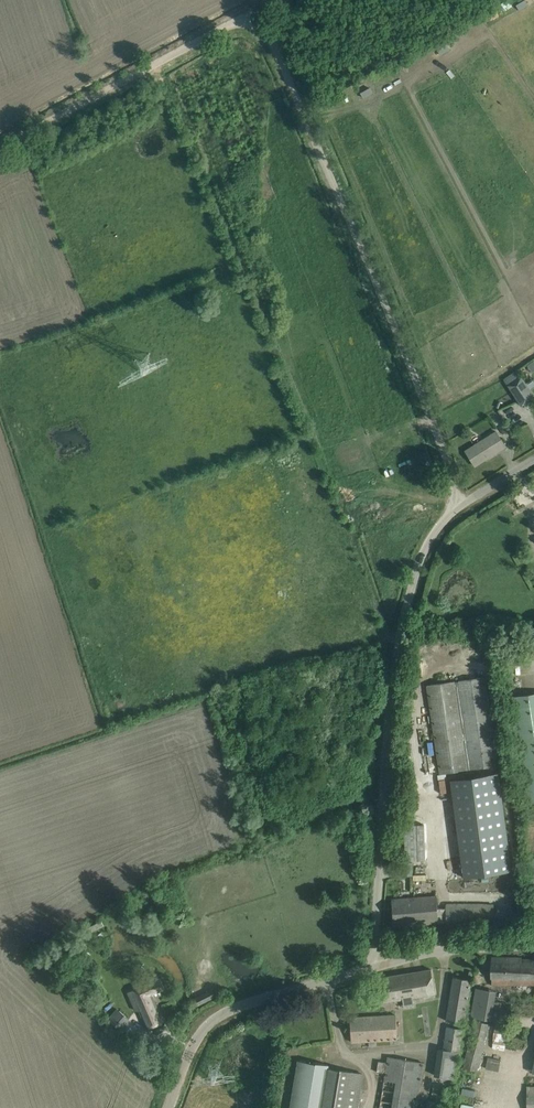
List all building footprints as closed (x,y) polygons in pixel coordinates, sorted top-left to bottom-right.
[(446,43),(436,48),(439,54),(449,48),(446,43)] [(369,88),(359,93),(362,98),(372,93),(369,88)] [(508,385),(521,405),(531,399),(517,379),(508,385)] [(508,431),(503,434),(507,440),(513,436),(509,430),(508,431)] [(496,431),(465,451),(475,465),(505,446),(496,431)] [(484,677),(427,685),(440,773),(491,766),(491,758),(496,757),(484,677)] [(525,802),(533,801),(533,692),(509,696),(525,802)] [(514,875),(498,772),(450,778),(464,882),(514,875)] [(423,823),(405,824),(406,860),(425,859),(423,823)] [(436,896),(413,897),(416,924),(438,922),(436,896)] [(416,924),(413,897),(392,899),(394,927),(416,924)] [(494,904),(447,904),(447,929),(494,929),(494,904)] [(521,957),(491,957),(491,985),(533,985),(533,961),(521,961),(521,957)] [(431,969),(379,977),(383,1002),(403,999),(413,997),(435,994),(431,969)] [(453,976),(451,987),(446,1021),(464,1023),(471,979),(453,976)] [(140,1009),(144,1018),(148,1028),(163,1022),(151,994),(165,988),(160,978),(128,992),(136,1011),(140,1009)] [(476,988),(471,1017),(491,1021),(495,991),(476,988)] [(212,989),(195,998),(198,1005),(215,997),(212,989)] [(119,1011),(110,1021),(120,1029),(129,1019),(119,1011)] [(396,1015),(350,1017),(351,1042),(362,1041),(369,1041),(376,1040),(397,1039),(396,1026),(396,1015)] [(463,1068),(477,1071),(488,1024),(474,1019),(471,1033),(467,1051),(463,1068)] [(510,1027),(495,1024),(494,1032),(492,1047),(505,1050),(510,1027)] [(447,1026),(443,1049),(457,1051),(460,1052),(463,1028),(447,1026)] [(423,1063),(388,1057),(387,1062),(378,1061),(376,1072),(385,1073),(379,1107),(415,1107),(423,1063)] [(291,1107),(357,1107),(363,1074),(327,1068),(328,1065),(299,1060),(291,1107)]
